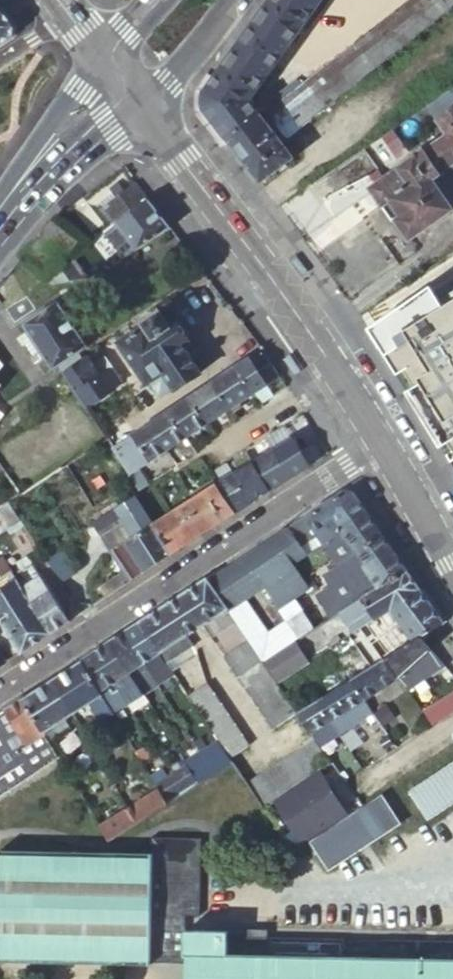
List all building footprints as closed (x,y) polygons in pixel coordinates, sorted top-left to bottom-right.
[(260,115),(249,100),(322,0),(272,0),(250,31),(220,71),(207,91),(205,94),(203,97),(203,100),(202,102),(202,104),(203,107),(204,109),(206,112),(222,133),(227,140),(260,115)] [(300,84),(279,101),(265,111),(285,137),(452,11),(452,0),(411,0),(300,84)] [(1,11),(0,12),(0,45),(12,37),(14,27),(7,19),(1,11)] [(275,96),(279,101),(300,84),(297,79),(275,96)] [(428,105),(448,136),(452,144),(452,88),(428,105)] [(257,178),(260,182),(292,159),(260,115),(227,140),(233,147),(246,164),(257,178)] [(452,167),(452,144),(448,136),(380,181),(376,175),(370,179),(374,185),(369,188),(382,206),(385,205),(408,241),(452,212),(432,181),(452,167)] [(134,184),(102,208),(116,226),(102,237),(123,263),(136,253),(169,229),(151,207),(134,184)] [(68,259),(34,279),(21,286),(26,295),(45,284),(89,284),(68,259)] [(430,302),(426,297),(392,320),(391,319),(369,335),(378,349),(380,348),(431,430),(437,426),(452,451),(446,455),(450,462),(452,460),(452,286),(430,302)] [(51,371),(77,354),(87,347),(56,301),(21,324),(30,339),(23,344),(36,362),(43,358),(51,371)] [(180,345),(185,342),(184,339),(187,333),(180,324),(175,324),(173,322),(167,326),(159,314),(142,325),(143,327),(118,345),(145,385),(147,383),(157,398),(160,398),(198,373),(185,353),(180,345)] [(191,349),(185,342),(180,345),(185,353),(191,349)] [(278,378),(263,353),(249,361),(265,386),(278,378)] [(61,372),(83,406),(99,396),(91,383),(98,378),(85,356),(81,359),(61,372)] [(265,386),(249,361),(235,370),(252,395),(265,386)] [(252,395),(235,370),(211,385),(228,411),(252,395)] [(211,385),(188,400),(205,425),(228,411),(211,385)] [(188,400),(168,413),(185,439),(205,425),(188,400)] [(168,413),(148,426),(164,452),(185,439),(168,413)] [(110,449),(127,476),(131,474),(136,471),(147,463),(164,452),(148,426),(110,449)] [(437,426),(431,430),(446,455),(452,451),(437,426)] [(273,438),(279,447),(288,441),(283,432),(273,438)] [(279,447),(273,438),(264,442),(265,444),(271,452),(279,447)] [(287,480),(309,466),(292,439),(288,441),(279,447),(271,452),(269,453),(287,480)] [(261,443),(268,455),(269,453),(271,452),(265,444),(264,442),(261,443)] [(287,480),(269,453),(268,455),(250,466),(268,493),(287,480)] [(174,454),(168,457),(175,469),(181,466),(174,454)] [(250,466),(245,457),(229,467),(234,476),(250,466)] [(157,479),(147,463),(136,471),(144,486),(157,479)] [(234,476),(251,503),(268,493),(250,466),(234,476)] [(127,476),(136,491),(141,489),(131,474),(127,476)] [(221,484),(216,487),(234,514),(251,503),(234,476),(221,484)] [(174,477),(165,482),(169,489),(179,484),(174,477)] [(234,514),(216,487),(190,504),(208,531),(234,514)] [(139,497),(133,500),(143,515),(154,508),(157,506),(148,492),(139,497)] [(344,493),(307,517),(324,544),(326,543),(346,531),(342,524),(364,510),(358,501),(354,495),(344,493)] [(111,551),(131,581),(170,555),(152,528),(147,520),(143,515),(133,500),(92,526),(99,536),(120,522),(131,538),(111,551)] [(20,522),(7,502),(0,506),(0,534),(20,522)] [(173,515),(190,542),(208,531),(190,504),(173,515)] [(154,508),(143,515),(147,520),(158,513),(154,508)] [(379,530),(364,510),(342,524),(346,531),(326,543),(335,558),(336,560),(340,567),(326,576),(333,587),(319,595),(333,618),(343,611),(363,599),(408,571),(401,560),(393,550),(393,549),(379,530)] [(147,520),(152,528),(163,521),(158,513),(147,520)] [(152,528),(170,555),(190,542),(173,515),(163,521),(152,528)] [(307,517),(290,528),(307,554),(307,555),(324,544),(307,517)] [(92,526),(64,544),(71,554),(99,536),(92,526)] [(290,528),(246,555),(264,585),(278,607),(307,589),(292,565),(307,554),(290,528)] [(63,574),(73,566),(59,548),(49,556),(63,574)] [(31,565),(22,550),(11,557),(20,572),(31,565)] [(264,585),(246,555),(209,579),(229,608),(264,585)] [(10,573),(3,561),(1,562),(0,563),(0,579),(10,573)] [(49,636),(67,624),(31,565),(20,572),(18,573),(22,579),(16,583),(25,598),(37,616),(49,636)] [(375,620),(376,619),(422,589),(414,579),(408,571),(363,599),(343,611),(356,632),(367,625),(375,620)] [(229,608),(209,579),(181,598),(201,626),(229,608)] [(14,580),(0,590),(0,616),(25,598),(16,583),(14,580)] [(429,600),(422,589),(376,619),(375,620),(380,627),(400,616),(417,640),(424,636),(446,623),(429,600)] [(37,616),(25,598),(0,616),(0,621),(8,635),(37,616)] [(201,626),(181,598),(175,602),(167,606),(188,635),(194,631),(201,626)] [(188,635),(167,606),(140,623),(167,663),(193,645),(188,635)] [(290,614),(287,610),(284,612),(289,621),(293,618),(290,614)] [(293,618),(289,621),(285,624),(297,641),(309,633),(298,615),(293,618)] [(20,654),(49,636),(37,616),(8,635),(20,654)] [(375,620),(367,625),(389,657),(417,640),(400,616),(380,627),(375,620)] [(167,663),(140,623),(124,633),(157,681),(173,671),(167,663)] [(389,657),(367,625),(356,632),(335,645),(356,677),(389,657)] [(157,681),(124,633),(111,642),(132,672),(145,690),(157,681)] [(429,642),(424,636),(417,640),(426,654),(434,647),(429,642)] [(253,645),(248,638),(229,652),(233,658),(253,645)] [(426,654),(417,640),(389,657),(400,675),(409,670),(426,654)] [(132,672),(111,642),(97,651),(117,682),(132,672)] [(307,662),(295,642),(274,655),(264,661),(278,681),(307,662)] [(253,645),(233,658),(278,727),(298,712),(278,681),(264,661),(253,645)] [(446,661),(434,647),(426,654),(409,670),(415,680),(446,661)] [(117,682),(97,651),(82,660),(115,712),(116,713),(125,706),(112,685),(117,682)] [(115,712),(82,660),(53,679),(75,712),(91,702),(103,720),(115,712)] [(409,670),(400,675),(407,685),(415,680),(409,670)] [(354,678),(319,700),(332,718),(340,731),(351,724),(374,710),(367,697),(354,678)] [(75,712),(53,679),(24,696),(46,730),(53,740),(74,726),(68,717),(75,712)] [(210,681),(189,694),(216,733),(234,758),(254,744),(210,681)] [(421,705),(433,722),(452,709),(452,686),(421,705)] [(46,730),(24,696),(6,708),(29,742),(46,730)] [(319,700),(298,712),(311,730),(332,718),(319,700)] [(389,702),(376,711),(385,723),(398,715),(389,702)] [(6,708),(0,712),(0,716),(8,728),(17,741),(21,746),(29,742),(6,708)] [(0,716),(0,734),(8,728),(0,716)] [(332,718),(311,730),(315,737),(320,743),(340,731),(332,718)] [(8,728),(0,734),(0,750),(17,741),(8,728)] [(234,758),(216,733),(213,736),(215,740),(205,747),(219,768),(234,758)] [(320,743),(315,737),(249,778),(265,801),(331,759),(320,743)] [(38,772),(21,746),(17,741),(0,750),(0,796),(38,772)] [(219,768),(205,747),(202,744),(200,745),(197,746),(200,751),(190,758),(192,761),(204,778),(219,768)] [(188,789),(204,778),(192,761),(176,772),(188,789)] [(408,792),(428,820),(452,803),(452,762),(408,792)] [(163,786),(172,800),(188,789),(176,772),(160,782),(163,786)] [(319,772),(277,799),(304,840),(346,813),(319,772)] [(135,805),(145,820),(172,800),(163,786),(135,805)] [(383,794),(310,841),(328,869),(363,846),(402,821),(383,794)] [(106,824),(116,839),(145,820),(135,805),(106,824)] [(192,960),(189,923),(189,916),(189,909),(204,908),(204,876),(205,842),(206,832),(156,831),(155,851),(117,851),(66,850),(5,849),(2,954),(154,956),(155,958),(192,960)] [(385,935),(384,954),(348,953),(348,934),(242,931),(232,930),(232,925),(203,924),(189,923),(192,960),(191,978),(452,978),(452,937),(385,935)]
